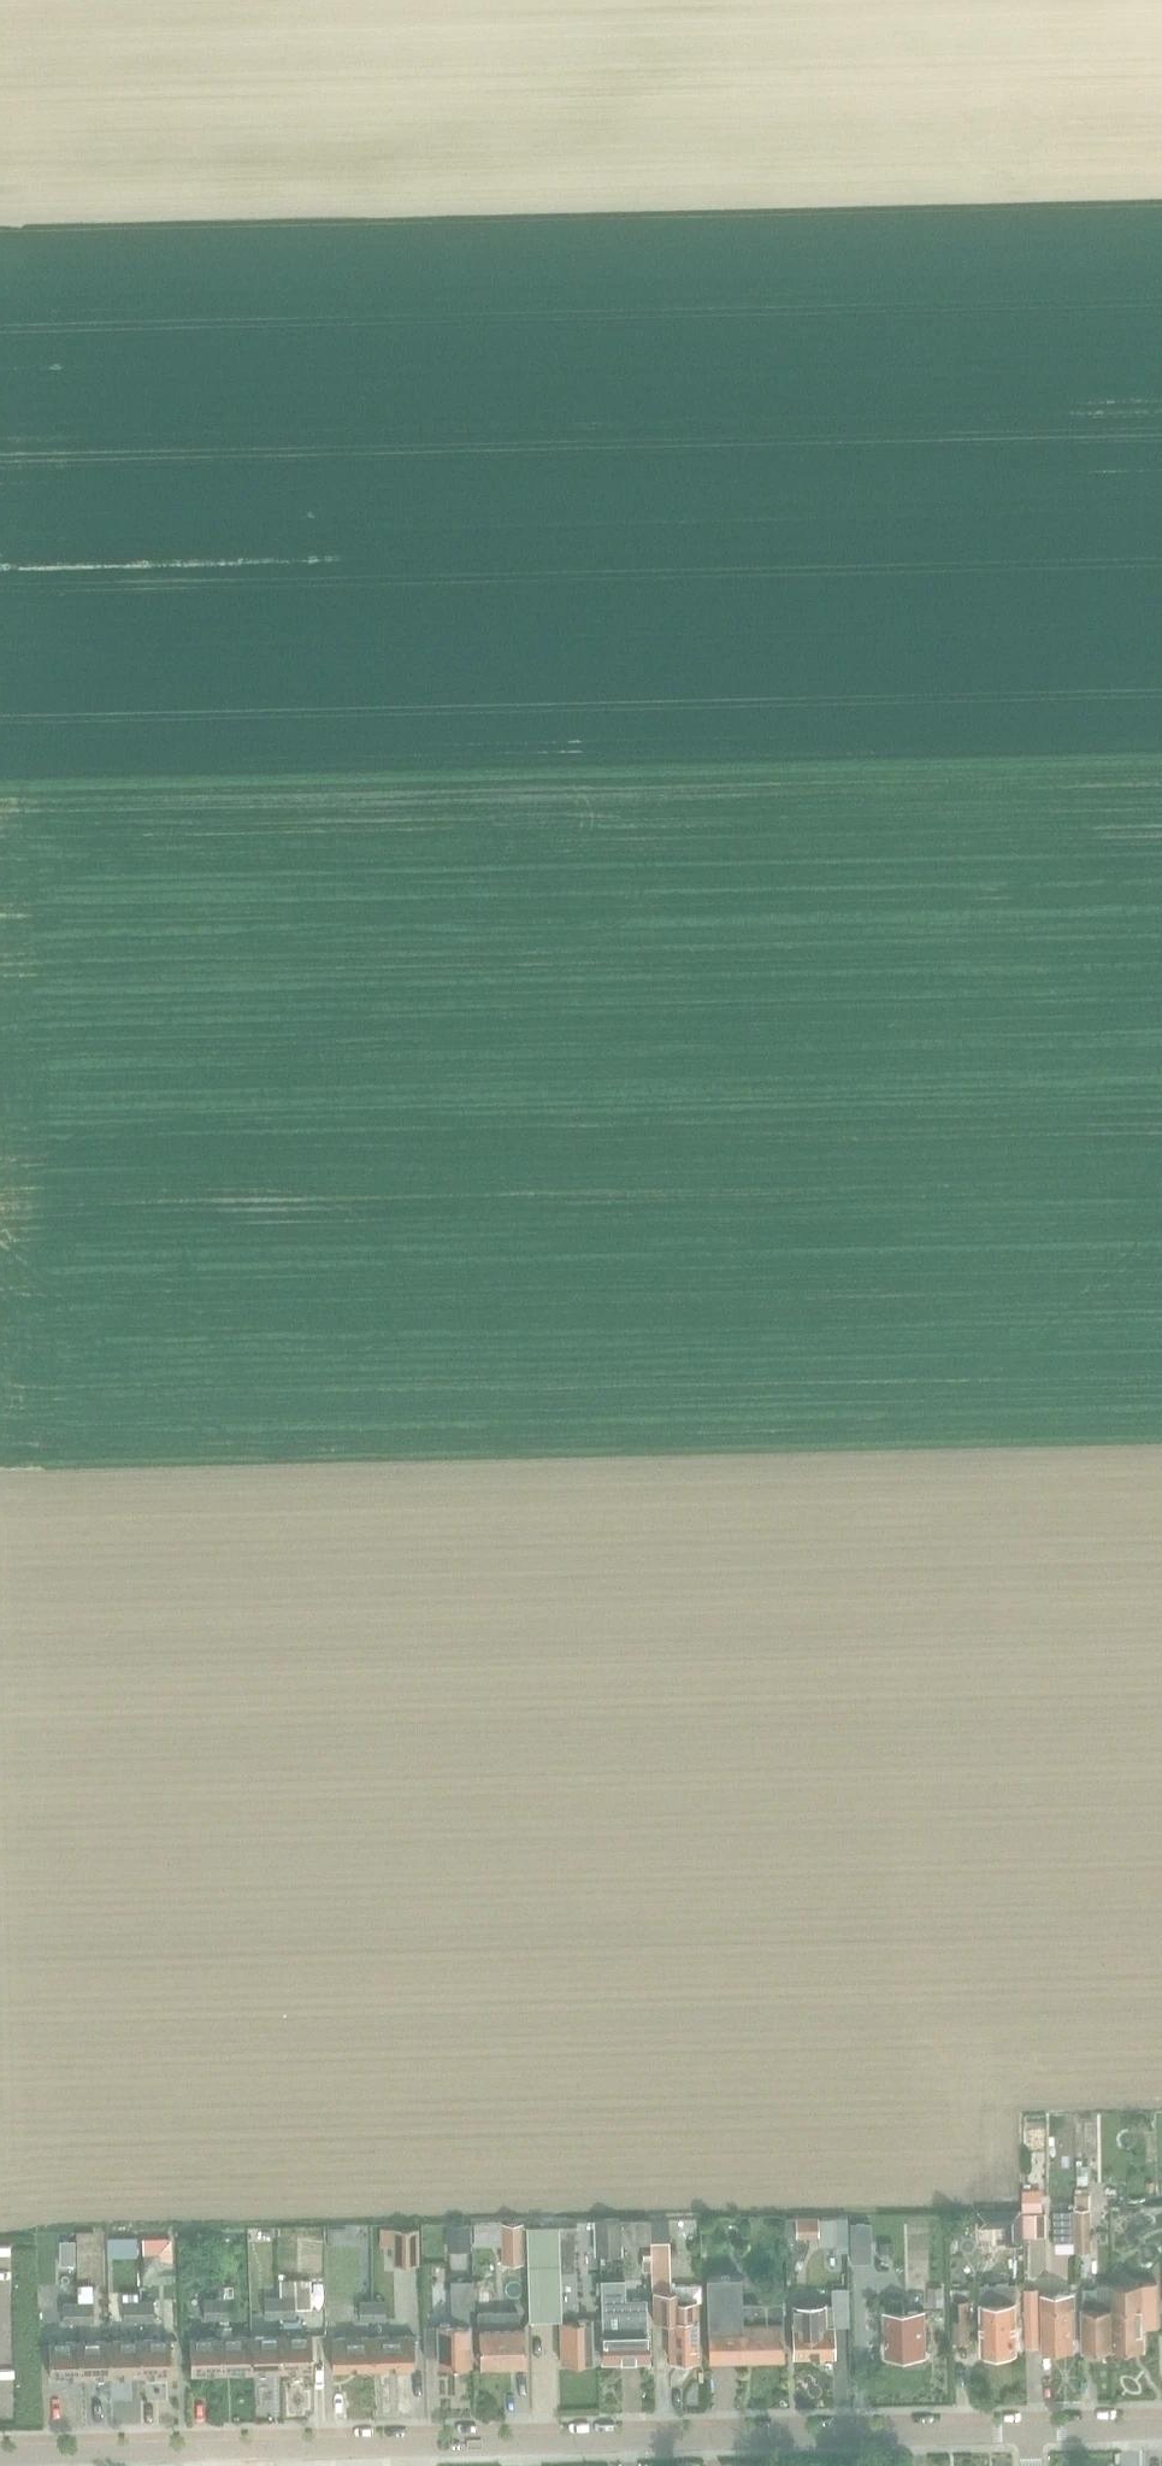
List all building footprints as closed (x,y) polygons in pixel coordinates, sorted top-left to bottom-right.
[(1040,2189),(1024,2189),(1024,2210),(1041,2209),(1040,2189)] [(1068,2228),(1067,2198),(1049,2198),(1050,2228),(1068,2228)] [(1094,2205),(1077,2206),(1078,2247),(1094,2246),(1094,2205)] [(664,2222),(663,2206),(645,2208),(646,2224),(664,2222)] [(628,2208),(628,2230),(644,2230),(643,2208),(628,2208)] [(818,2213),(795,2214),(796,2233),(818,2233),(818,2213)] [(619,2249),(618,2216),(593,2217),(594,2249),(619,2249)] [(577,2315),(577,2297),(576,2252),(576,2220),(560,2220),(527,2221),(528,2315),(560,2314),(560,2317),(561,2359),(593,2358),(591,2314),(577,2315)] [(503,2260),(522,2260),(521,2221),(502,2222),(503,2260)] [(870,2221),(851,2222),(852,2259),(871,2258),(870,2221)] [(469,2223),(449,2223),(450,2248),(469,2247),(469,2223)] [(393,2261),(417,2261),(417,2227),(393,2227),(393,2244),(393,2261)] [(670,2288),(669,2240),(651,2241),(653,2318),(669,2318),(670,2357),(698,2356),(697,2299),(701,2298),(700,2282),(674,2283),(674,2288),(670,2288)] [(892,2241),(879,2241),(879,2251),(892,2251),(892,2241)] [(708,2359),(746,2358),(746,2355),(783,2354),(781,2300),(741,2301),(740,2273),(706,2274),(708,2359)] [(624,2276),(600,2276),(602,2358),(647,2357),(646,2295),(624,2296),(624,2276)] [(311,2307),(310,2278),(278,2279),(279,2294),(293,2294),(294,2307),(311,2307)] [(470,2362),(468,2306),(473,2305),(473,2278),(450,2279),(451,2321),(438,2322),(438,2324),(439,2353),(439,2363),(470,2362)] [(983,2349),(1017,2348),(1016,2299),(1016,2281),(982,2282),(982,2287),(983,2349)] [(1114,2282),(1113,2282),(1113,2306),(1114,2306),(1114,2347),(1145,2347),(1144,2305),(1143,2286),(1143,2281),(1142,2281),(1114,2282)] [(1085,2306),(1083,2306),(1084,2348),(1114,2347),(1114,2306),(1113,2306),(1113,2282),(1099,2282),(1099,2287),(1084,2287),(1085,2306)] [(943,2285),(929,2285),(930,2304),(944,2303),(943,2285)] [(1027,2344),(1040,2344),(1039,2307),(1038,2286),(1026,2287),(1026,2307),(1027,2344)] [(1043,2306),(1044,2349),(1074,2348),(1072,2290),(1043,2291),(1044,2306),(1043,2306)] [(280,2316),(279,2294),(265,2294),(265,2316),(280,2316)] [(293,2294),(279,2294),(280,2316),(294,2315),(293,2294)] [(233,2295),(219,2296),(220,2317),(234,2317),(233,2295)] [(220,2317),(219,2296),(206,2296),(207,2318),(220,2317)] [(891,2309),(887,2309),(888,2352),(926,2351),(925,2308),(905,2309),(905,2297),(891,2297),(891,2309)] [(139,2320),(139,2298),(125,2299),(126,2320),(139,2320)] [(152,2298),(139,2298),(139,2320),(152,2320),(152,2298)] [(953,2337),(970,2337),(969,2298),(952,2298),(953,2337)] [(371,2319),(371,2299),(358,2299),(358,2319),(371,2319)] [(384,2299),(371,2299),(371,2319),(385,2319),(384,2299)] [(79,2322),(79,2300),(65,2300),(66,2322),(79,2322)] [(92,2300),(79,2300),(79,2322),(93,2321),(92,2300)] [(794,2302),(795,2353),(834,2352),(832,2301),(794,2302)] [(518,2310),(478,2311),(479,2363),(525,2362),(524,2325),(519,2325),(518,2310)] [(231,2335),(230,2323),(220,2324),(221,2336),(222,2370),(251,2369),(250,2335),(231,2335)] [(413,2330),(372,2332),(373,2366),(414,2365),(413,2330)] [(373,2366),(372,2332),(331,2333),(331,2367),(373,2366)] [(311,2333),(280,2334),(281,2368),(312,2367),(311,2333)] [(281,2368),(280,2334),(250,2335),(251,2369),(281,2368)] [(222,2370),(221,2336),(190,2337),(190,2371),(222,2370)] [(171,2337),(140,2338),(140,2372),(172,2371),(171,2337)] [(140,2372),(140,2338),(110,2339),(111,2373),(140,2372)] [(111,2373),(110,2339),(80,2340),(81,2374),(111,2373)] [(81,2374),(80,2340),(49,2340),(49,2374),(81,2374)]
